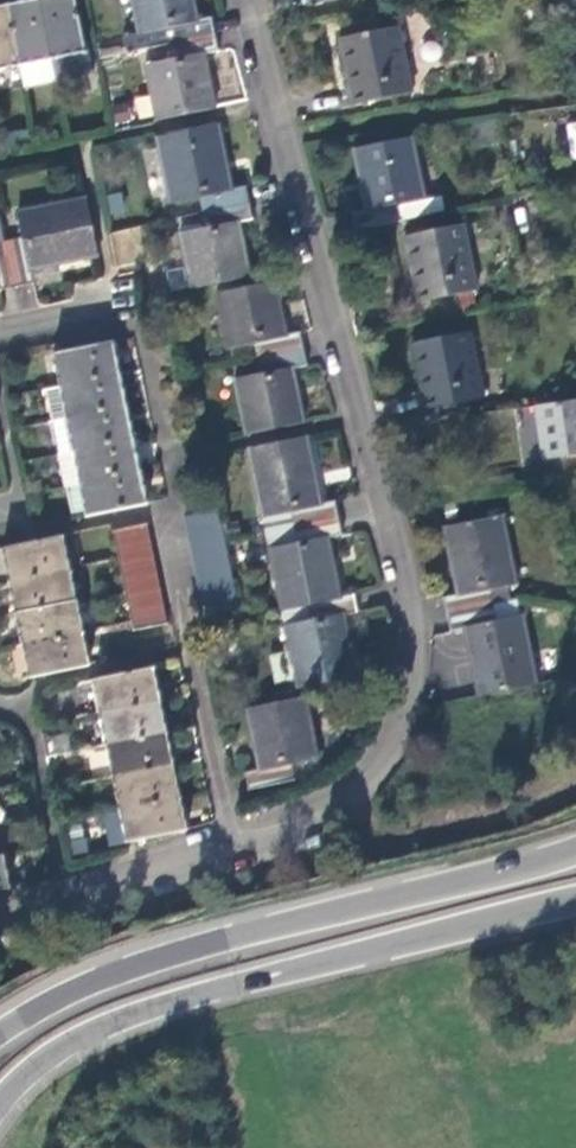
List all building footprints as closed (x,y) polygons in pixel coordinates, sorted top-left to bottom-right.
[(50,79),(36,0),(12,0),(3,2),(14,63),(19,85),(50,79)] [(89,44),(76,46),(68,0),(36,0),(50,79),(94,71),(89,44)] [(211,33),(207,14),(193,17),(189,0),(125,0),(132,32),(118,35),(121,51),(162,43),(211,33)] [(3,2),(0,2),(0,65),(14,63),(3,2)] [(338,40),(351,109),(407,98),(395,29),(338,40)] [(215,50),(211,33),(162,43),(165,58),(138,64),(150,117),(213,104),(201,53),(215,50)] [(565,123),(570,159),(575,158),(575,121),(565,123)] [(231,189),(217,124),(154,137),(167,203),(197,197),(200,213),(248,203),(245,186),(231,189)] [(398,220),(439,210),(437,198),(419,201),(408,139),(346,152),(359,212),(347,215),(350,231),(398,220)] [(23,269),(92,254),(80,195),(10,210),(16,236),(0,239),(10,287),(26,284),(23,269)] [(252,219),(248,203),(200,213),(203,229),(175,234),(186,288),(248,276),(237,222),(252,219)] [(401,236),(414,301),(475,289),(462,224),(401,236)] [(136,227),(109,231),(115,264),(141,259),(136,227)] [(10,287),(0,239),(0,289),(10,287)] [(251,358),(299,349),(295,331),(279,334),(269,282),(212,293),(222,346),(248,341),(251,358)] [(408,341),(421,409),(482,398),(468,329),(408,341)] [(46,354),(54,386),(116,374),(109,341),(46,354)] [(302,367),(299,349),(251,358),(255,375),(228,380),(239,434),(298,422),(288,370),(302,367)] [(116,374),(54,386),(61,420),(123,407),(116,374)] [(61,420),(54,386),(40,389),(47,423),(49,423),(61,420)] [(532,405),(534,419),(539,458),(573,453),(574,459),(575,459),(575,399),(532,405)] [(532,405),(501,409),(468,414),(470,429),(534,419),(532,405)] [(123,407),(61,420),(68,452),(130,439),(123,407)] [(61,420),(49,423),(56,455),(68,452),(61,420)] [(315,505),(301,437),(242,449),(258,518),(284,512),(288,529),(333,520),(329,502),(315,505)] [(130,439),(68,452),(75,485),(137,472),(130,439)] [(68,452),(56,455),(62,487),(64,487),(75,485),(68,452)] [(81,511),(82,516),(143,503),(137,472),(75,485),(81,511)] [(75,485),(64,487),(69,514),(81,511),(75,485)] [(216,521),(212,505),(180,512),(183,528),(216,521)] [(284,512),(258,518),(261,534),(288,529),(284,512)] [(511,587),(497,519),(436,532),(450,599),(435,602),(438,617),(490,609),(486,592),(511,587)] [(144,536),(141,520),(105,527),(109,545),(144,536)] [(337,538),(333,520),(288,529),(291,546),(264,552),(278,612),(305,606),(337,599),(324,540),(337,538)] [(220,539),(216,521),(183,528),(187,547),(220,539)] [(288,529),(261,534),(264,552),(291,546),(288,529)] [(59,533),(0,545),(0,564),(3,577),(65,565),(63,553),(59,533)] [(148,553),(144,536),(109,545),(112,562),(148,553)] [(224,556),(220,539),(187,547),(191,564),(224,556)] [(152,571),(148,553),(112,562),(116,580),(152,571)] [(227,572),(224,556),(191,564),(194,581),(227,572)] [(69,582),(65,565),(3,577),(10,611),(72,598),(69,582)] [(155,587),(152,571),(116,580),(120,595),(155,587)] [(231,591),(227,572),(194,581),(198,599),(231,591)] [(124,614),(159,604),(155,587),(120,595),(124,614)] [(511,587),(486,592),(490,609),(515,605),(511,587)] [(201,614),(234,607),(231,591),(198,599),(201,614)] [(350,596),(337,599),(305,606),(308,620),(280,626),(292,687),(351,675),(339,617),(354,614),(350,596)] [(77,618),(72,598),(10,611),(16,641),(79,629),(77,618)] [(127,628),(163,621),(159,604),(124,614),(127,628)] [(515,605),(490,609),(494,627),(518,622),(515,605)] [(305,606),(278,612),(280,626),(308,620),(305,606)] [(490,609),(438,617),(443,639),(458,635),(473,702),(533,689),(518,622),(494,627),(490,609)] [(16,641),(23,674),(86,661),(84,653),(79,629),(16,641)] [(156,697),(149,664),(89,675),(97,709),(156,697)] [(315,759),(302,696),(244,708),(256,768),(243,770),(246,787),(290,778),(287,765),(315,759)] [(163,727),(156,697),(97,709),(103,741),(163,727)] [(170,762),(163,727),(103,741),(110,774),(170,762)] [(170,762),(110,774),(118,808),(177,797),(170,762)] [(177,797),(118,808),(124,838),(184,825),(177,797)] [(2,854),(0,854),(0,886),(8,884),(2,854)]
